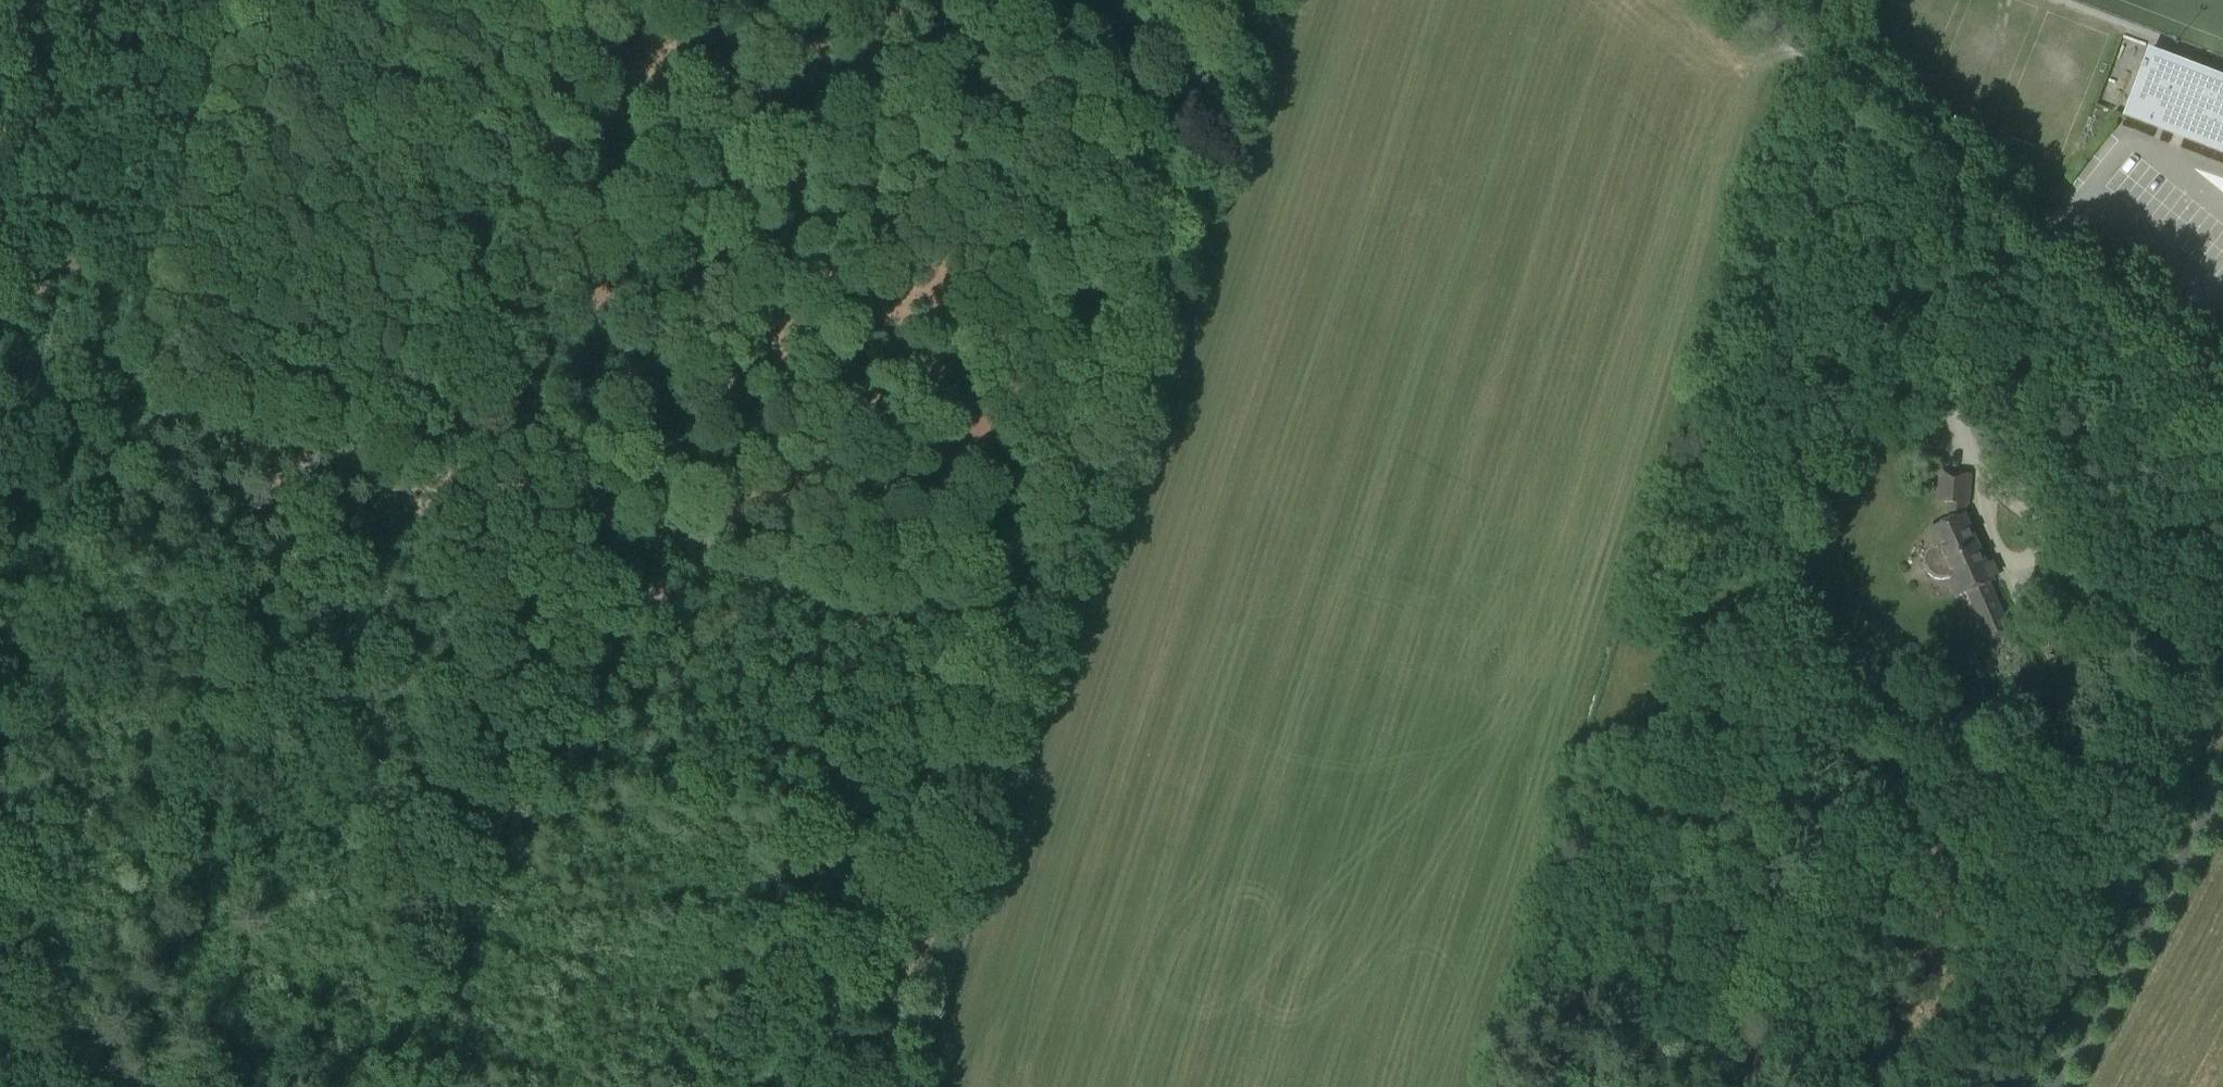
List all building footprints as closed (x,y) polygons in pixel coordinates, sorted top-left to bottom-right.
[(2150,52),(2146,62),(2145,61),(2142,69),(2143,69),(2125,115),(2222,153),(2222,94),(2204,86),(2208,75),(2150,52)] [(1993,581),(1964,514),(1965,503),(1967,502),(1969,476),(1942,473),(1939,501),(1949,502),(1946,521),(1936,527),(1936,530),(1933,531),(1939,545),(1934,547),(1929,551),(1925,557),(1924,565),(1928,573),(1934,578),(1941,579),(1949,578),(1957,597),(1970,591),(1982,620),(1978,622),(1987,643),(2015,631),(2010,616),(2004,619),(1989,583),(1993,581)]
